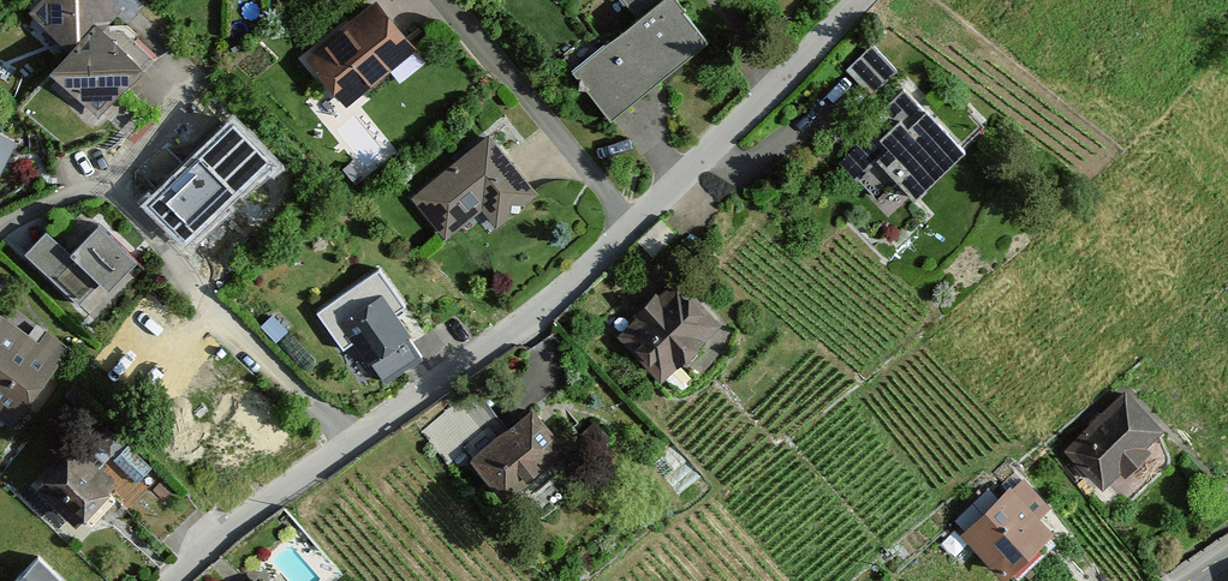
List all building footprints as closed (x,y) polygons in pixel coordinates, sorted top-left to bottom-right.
[(36,70),(94,123),(146,66),(102,25),(119,6),(113,0),(35,0),(25,11),(61,44),(36,70)] [(302,56),(343,107),(418,47),(380,0),(373,0),(302,56)] [(575,66),(613,114),(707,41),(674,0),(660,0),(575,66)] [(875,48),(848,73),(872,100),(899,75),(875,48)] [(904,94),(839,157),(883,200),(899,180),(913,196),(962,150),(904,94)] [(232,119),(141,205),(185,250),(275,164),(232,119)] [(490,132),(409,196),(447,244),(482,216),(493,231),(540,194),(490,132)] [(15,141),(0,134),(0,171),(15,141)] [(112,231),(73,263),(105,300),(143,268),(112,231)] [(675,280),(618,331),(658,375),(715,325),(675,280)] [(375,290),(334,322),(368,366),(409,334),(375,290)] [(7,430),(71,350),(49,333),(40,344),(0,312),(0,425),(7,430)] [(1127,394),(1065,448),(1101,488),(1163,435),(1127,394)] [(528,408),(465,458),(494,494),(557,445),(528,408)] [(71,440),(29,485),(73,525),(115,481),(71,440)] [(1014,490),(964,535),(999,574),(1049,530),(1014,490)] [(21,580),(55,580),(38,564),(21,580)]
